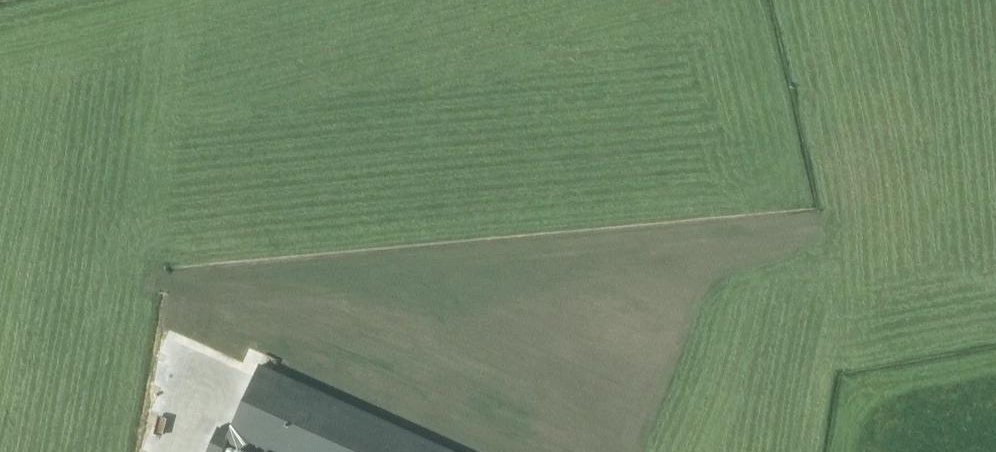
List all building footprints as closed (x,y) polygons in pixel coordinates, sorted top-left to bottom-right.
[(223,445),(239,451),(439,451),(257,371),(226,440),(223,445)]
